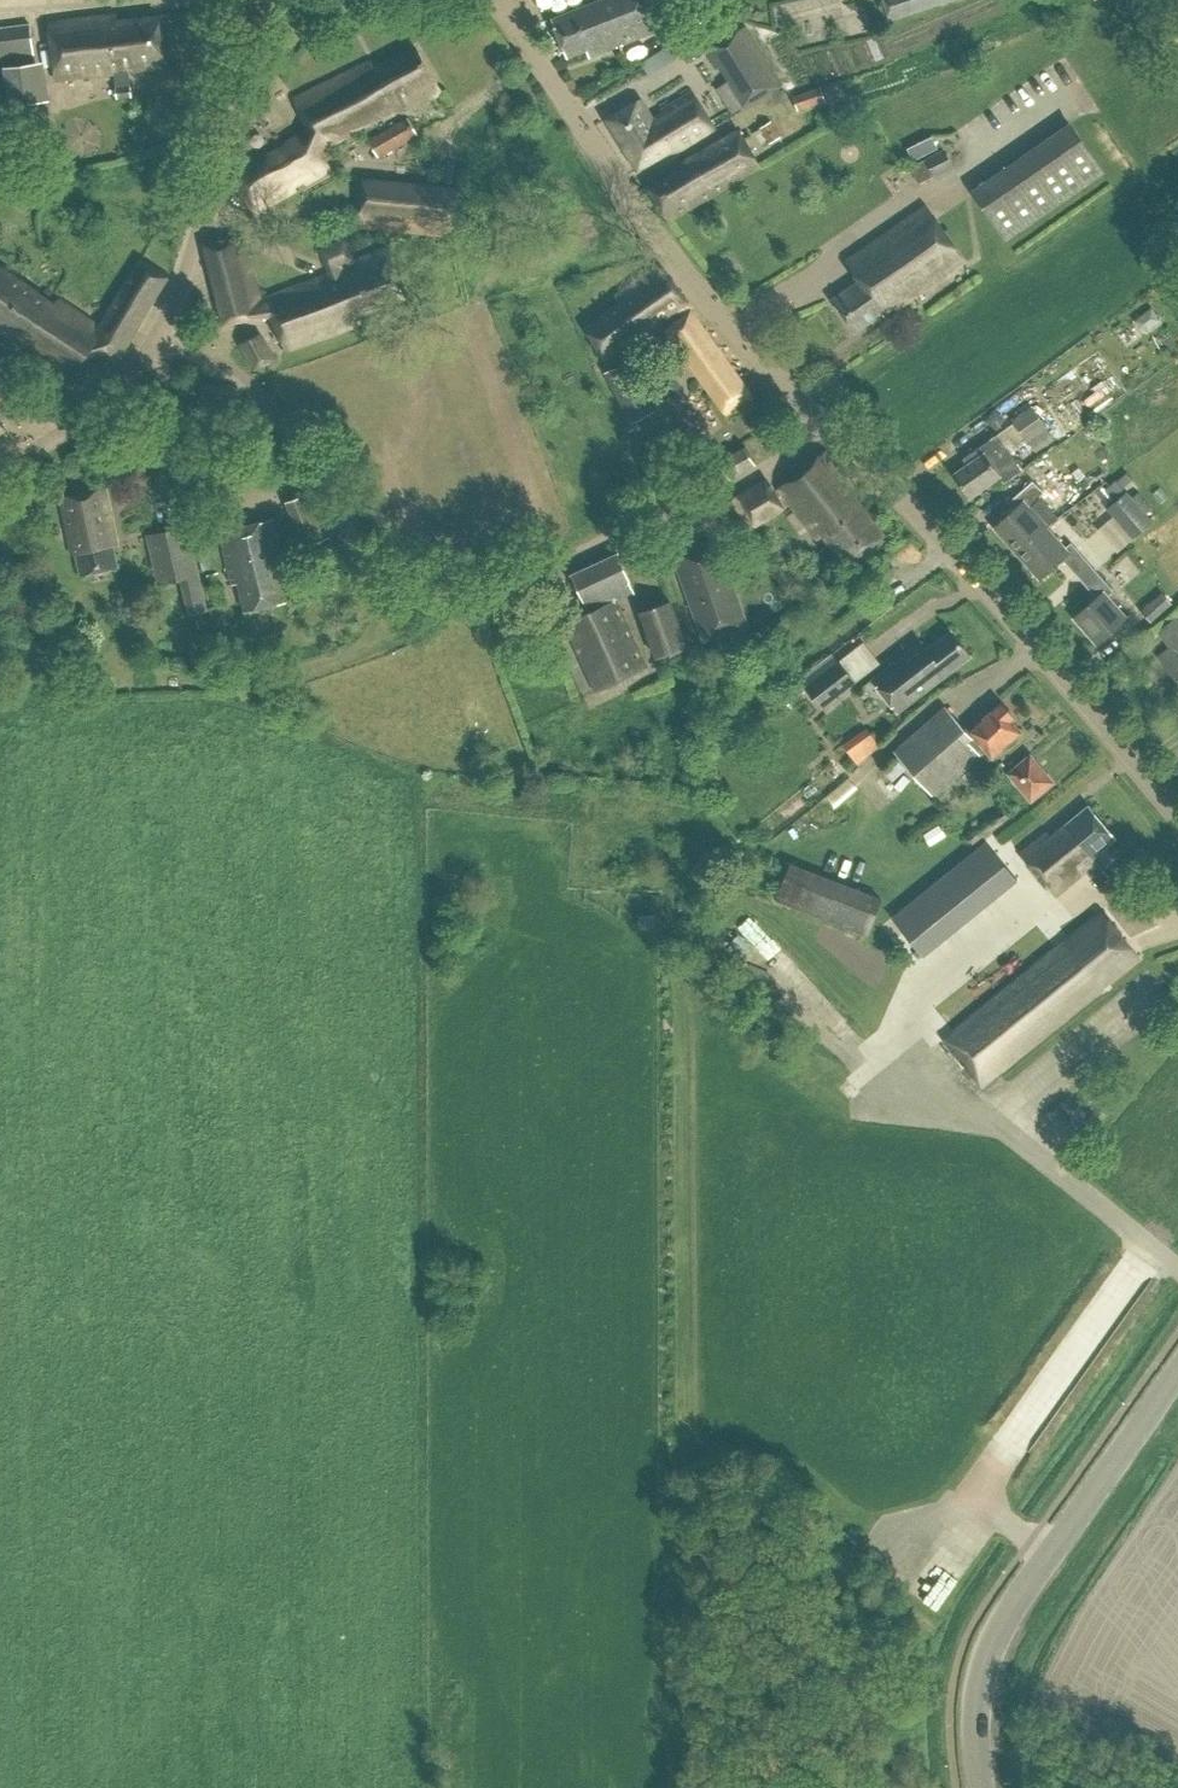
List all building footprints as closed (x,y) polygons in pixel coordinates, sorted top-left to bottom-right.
[(555,18),(569,56),(586,49),(589,58),(658,29),(645,0),(601,0),(555,18)] [(947,0),(882,0),(888,18),(947,0)] [(115,22),(114,16),(46,24),(53,79),(112,71),(115,99),(130,98),(126,70),(162,66),(156,17),(115,22)] [(717,32),(709,19),(677,38),(686,51),(717,32)] [(38,58),(32,22),(0,27),(0,63),(38,58)] [(724,83),(741,108),(774,87),(738,30),(704,51),(715,69),(722,64),(732,78),(724,83)] [(293,101),(309,130),(230,179),(251,211),(329,169),(320,155),(440,90),(413,47),(372,69),(368,63),(293,101)] [(642,68),(654,87),(677,73),(665,54),(642,68)] [(11,106),(51,101),(46,62),(5,67),(11,106)] [(795,107),(822,99),(818,85),(791,93),(795,107)] [(712,126),(691,91),(649,116),(638,98),(606,117),(636,166),(663,148),(683,145),(712,126)] [(380,157),(420,135),(410,117),(370,140),(380,157)] [(767,140),(779,132),(769,117),(758,124),(767,140)] [(1006,239),(1104,171),(1070,121),(972,189),(1006,239)] [(668,219),(758,161),(736,127),(685,158),(682,166),(648,187),(668,219)] [(912,156),(934,144),(929,135),(907,146),(912,156)] [(454,237),(459,187),(363,178),(358,227),(454,237)] [(885,315),(963,260),(924,205),(846,260),(859,279),(832,298),(854,330),(882,311),(885,315)] [(265,296),(256,268),(246,237),(202,243),(211,276),(227,323),(271,316),(283,354),(351,329),(347,318),(402,297),(385,245),(353,257),(347,239),(321,249),(329,271),(265,296)] [(166,277),(137,257),(95,324),(55,297),(52,303),(0,268),(0,332),(73,382),(88,366),(75,357),(83,344),(111,364),(166,277)] [(607,364),(687,309),(657,265),(611,297),(616,304),(582,327),(607,364)] [(1151,308),(1135,320),(1144,333),(1161,321),(1151,308)] [(726,413),(753,393),(692,310),(665,330),(726,413)] [(663,355),(675,347),(665,332),(653,341),(663,355)] [(270,341),(246,351),(255,373),(279,363),(270,341)] [(15,379),(27,368),(14,355),(3,365),(15,379)] [(657,422),(652,413),(657,410),(630,360),(606,373),(633,424),(637,422),(641,430),(657,422)] [(1028,442),(1048,429),(1033,406),(1013,419),(1028,442)] [(1003,483),(1023,469),(997,435),(977,450),(982,455),(956,474),(973,497),(999,477),(1003,483)] [(732,480),(755,466),(743,448),(721,463),(732,480)] [(844,562),(882,533),(854,498),(858,494),(825,452),(776,491),(814,539),(821,533),(844,562)] [(1128,472),(1119,479),(1125,487),(1134,479),(1128,472)] [(748,528),(780,510),(763,479),(731,498),(748,528)] [(1117,479),(1106,489),(1113,498),(1125,488),(1117,479)] [(1014,550),(1043,528),(1056,516),(1037,493),(1040,491),(1031,480),(1010,498),(1015,504),(992,523),(1014,550)] [(119,568),(114,544),(119,543),(109,490),(63,500),(73,552),(79,551),(84,575),(119,568)] [(305,548),(333,537),(315,491),(287,502),(305,548)] [(1134,539),(1154,522),(1129,492),(1109,509),(1134,539)] [(278,602),(267,557),(280,553),(271,517),(217,531),(231,585),(238,583),(245,611),(278,602)] [(155,535),(154,536),(149,537),(160,582),(179,578),(180,578),(196,574),(190,552),(184,528),(169,532),(155,535)] [(1043,528),(1014,550),(1036,577),(1058,559),(1072,575),(1088,562),(1070,541),(1060,549),(1043,528)] [(670,552),(702,644),(750,627),(735,584),(729,586),(713,541),(711,542),(710,538),(670,552)] [(595,690),(645,666),(613,597),(632,588),(615,553),(570,574),(586,609),(562,620),(595,690)] [(1093,642),(1123,618),(1106,597),(1112,591),(1094,569),(1079,582),(1091,596),(1069,614),(1093,642)] [(211,588),(224,585),(220,571),(208,574),(211,588)] [(1153,623),(1174,603),(1163,592),(1142,611),(1153,623)] [(672,600),(639,613),(658,659),(669,654),(671,659),(680,655),(679,651),(690,646),(672,600)] [(1157,628),(1172,646),(1159,656),(1177,680),(1177,612),(1157,628)] [(968,658),(949,633),(925,652),(919,644),(870,682),(895,714),(968,658)] [(823,709),(858,682),(841,661),(807,688),(823,709)] [(989,758),(1018,735),(1007,721),(1011,718),(999,703),(963,732),(944,708),(893,750),(929,795),(983,751),(989,758)] [(1026,797),(1046,780),(1026,757),(1006,774),(1026,797)] [(1116,840),(1090,807),(1054,836),(1051,833),(1011,864),(994,843),(899,916),(911,931),(929,917),(944,937),(990,901),(999,912),(1030,888),(1028,884),(1039,875),(1056,896),(1087,872),(1100,888),(1111,880),(1093,858),(1116,840)] [(869,937),(884,899),(791,863),(777,901),(869,937)] [(983,1086),(1140,957),(1101,909),(944,1038),(983,1086)] [(935,1604),(948,1584),(939,1579),(926,1599),(935,1604)]
